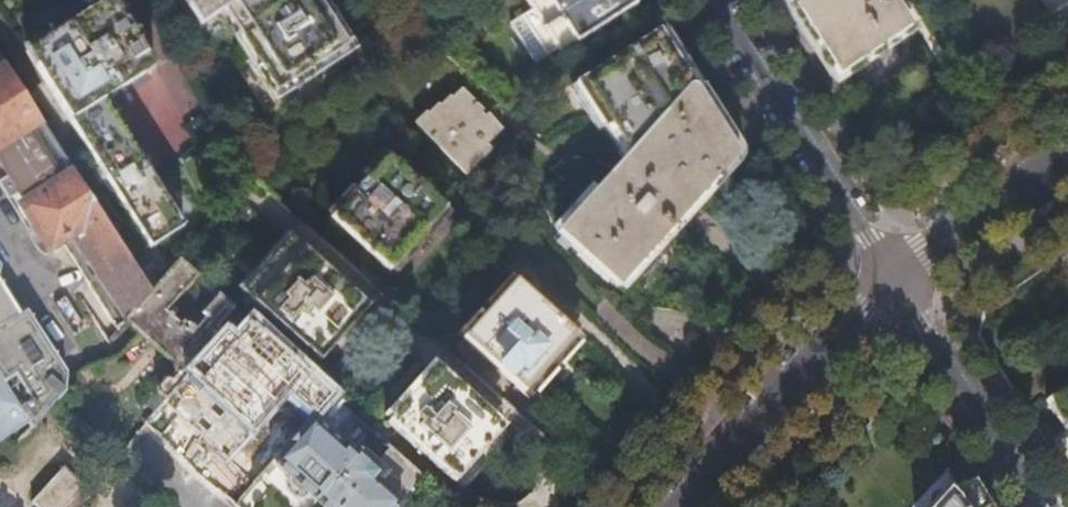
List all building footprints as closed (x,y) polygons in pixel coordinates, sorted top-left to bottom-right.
[(148,167),(105,98),(155,67),(112,0),(106,0),(69,23),(26,50),(151,246),(185,225),(148,167)] [(202,26),(227,11),(266,72),(284,99),(355,53),(321,0),(185,0),(202,26)] [(548,57),(558,51),(561,54),(637,5),(634,0),(527,0),(533,11),(511,25),(536,64),(548,57)] [(910,26),(893,0),(792,0),(798,9),(838,73),(872,52),(910,26)] [(625,159),(560,232),(621,284),(735,158),(736,156),(737,154),(737,151),(737,149),(736,147),(716,116),(681,60),(661,28),(577,80),(606,126),(611,123),(627,147),(625,159)] [(181,261),(153,292),(8,67),(0,72),(0,167),(6,177),(0,181),(0,187),(9,201),(18,195),(25,205),(24,206),(51,247),(62,241),(119,329),(109,340),(119,356),(166,402),(168,400),(227,333),(219,326),(235,309),(220,295),(203,314),(207,318),(197,329),(192,325),(188,329),(168,311),(199,277),(181,261)] [(450,97),(440,106),(438,104),(428,113),(426,112),(415,122),(467,174),(479,164),(493,150),(488,144),(503,130),(488,115),(484,118),(480,114),(484,110),(463,89),(452,99),(450,97)] [(390,272),(446,210),(386,157),(331,219),(390,272)] [(291,238),(243,292),(314,357),(363,303),(291,238)] [(514,282),(463,339),(524,393),(550,364),(575,336),(514,282)] [(56,402),(64,394),(66,372),(27,313),(1,329),(0,330),(0,360),(4,357),(35,407),(25,414),(29,420),(33,427),(55,402),(56,402)] [(325,406),(333,396),(253,324),(237,341),(227,333),(168,400),(166,402),(209,441),(256,482),(262,476),(280,455),(254,431),(298,382),(325,406)] [(454,350),(451,354),(459,361),(462,357),(454,350)] [(388,423),(449,478),(475,448),(498,422),(438,368),(388,423)] [(29,420),(25,414),(0,374),(0,437),(29,420)] [(1047,400),(1067,431),(1067,386),(1047,400)] [(361,450),(358,447),(356,450),(347,443),(345,445),(314,418),(280,455),(262,476),(283,494),(297,506),(310,506),(358,454),(361,450)] [(379,437),(386,443),(392,436),(386,430),(379,437)] [(106,472),(118,458),(92,434),(79,448),(106,472)] [(38,506),(67,506),(86,485),(66,468),(34,504),(38,506)] [(975,484),(952,498),(950,494),(938,506),(990,506),(975,484)]
